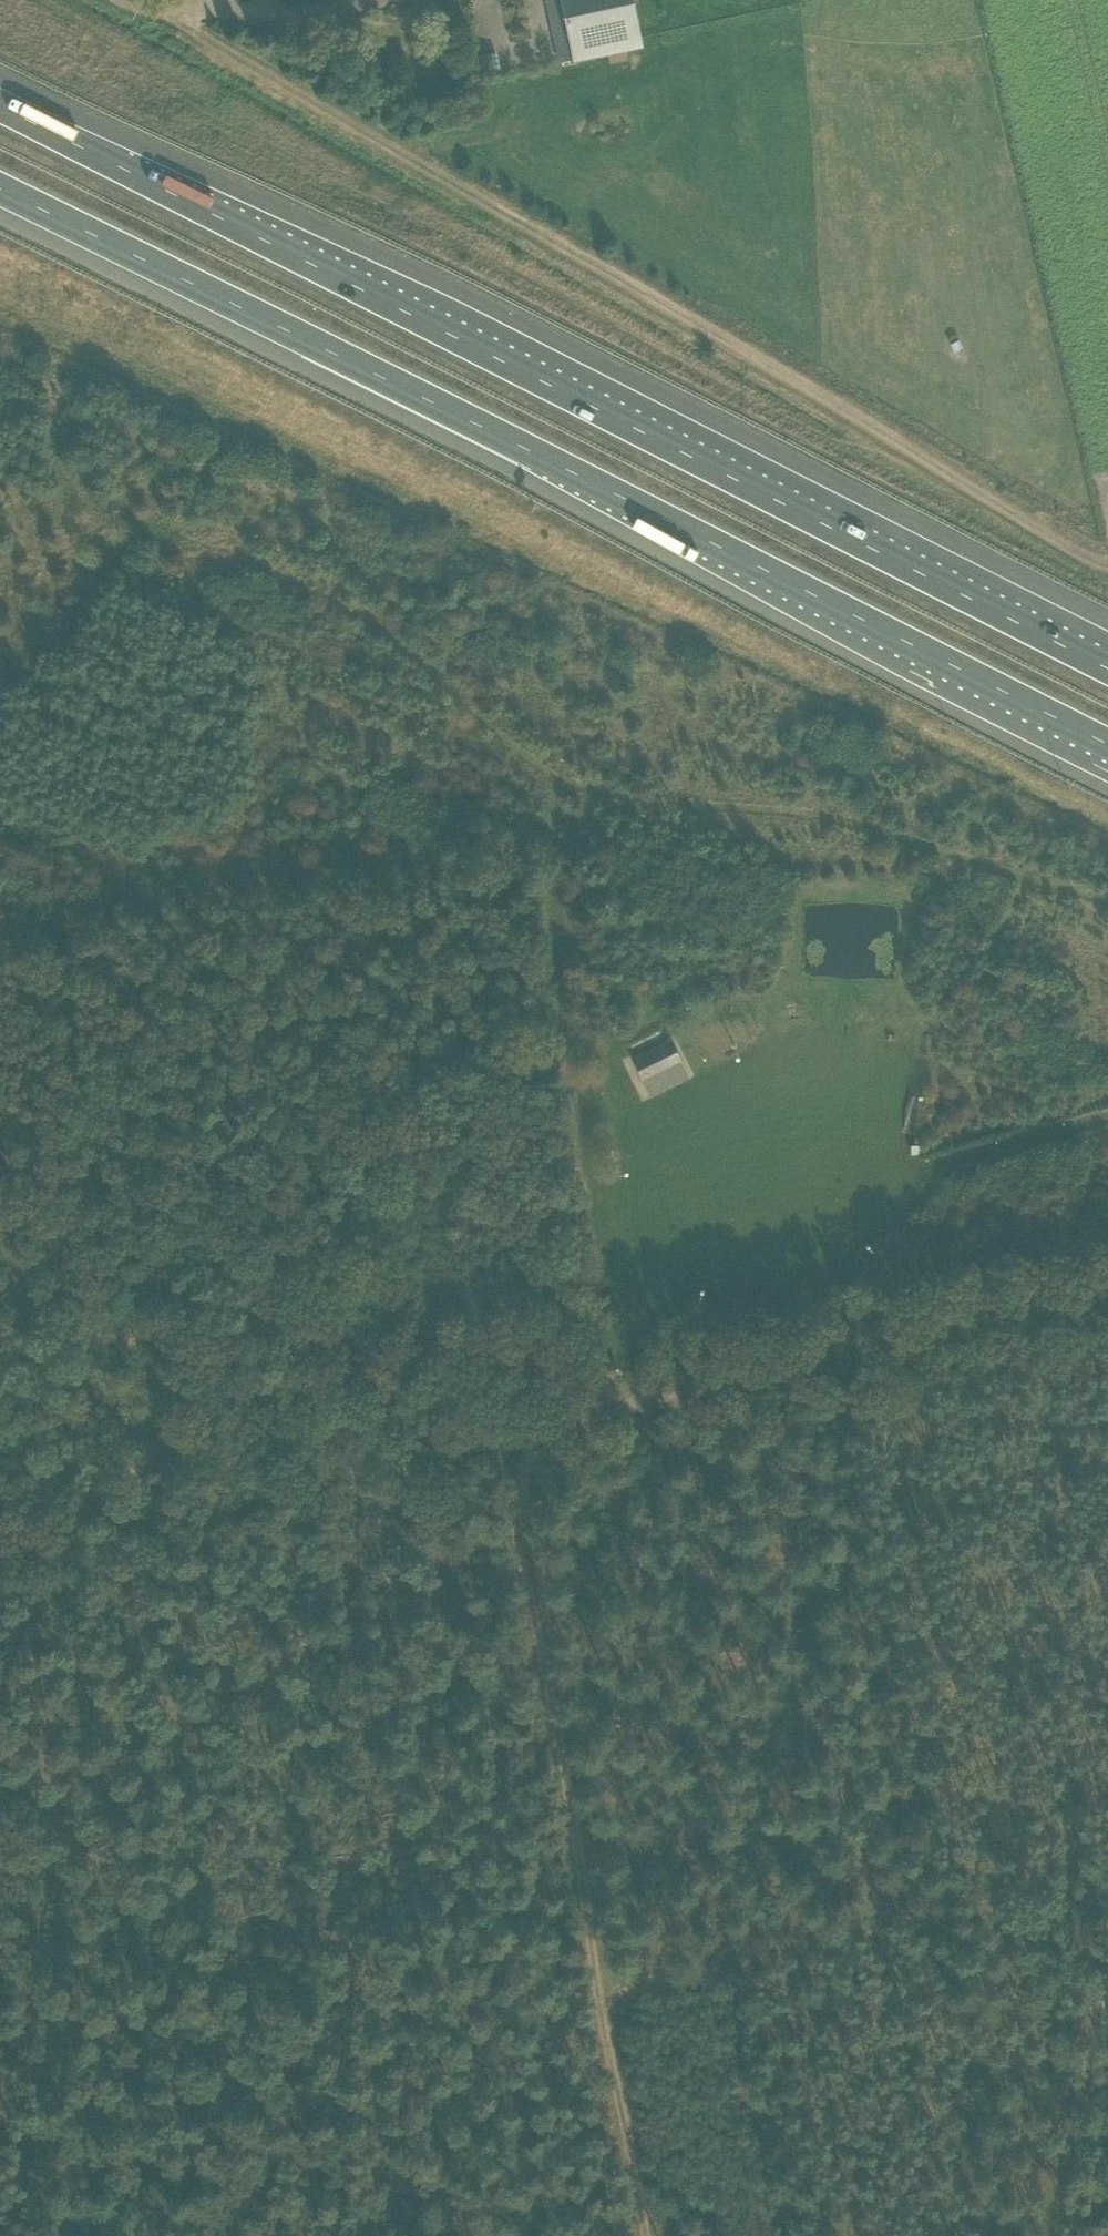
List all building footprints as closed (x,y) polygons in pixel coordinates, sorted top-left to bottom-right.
[(558,61),(573,58),(573,60),(642,45),(632,0),(560,0),(562,6),(547,9),(558,61)] [(643,1081),(682,1061),(671,1039),(632,1058),(643,1081)]
